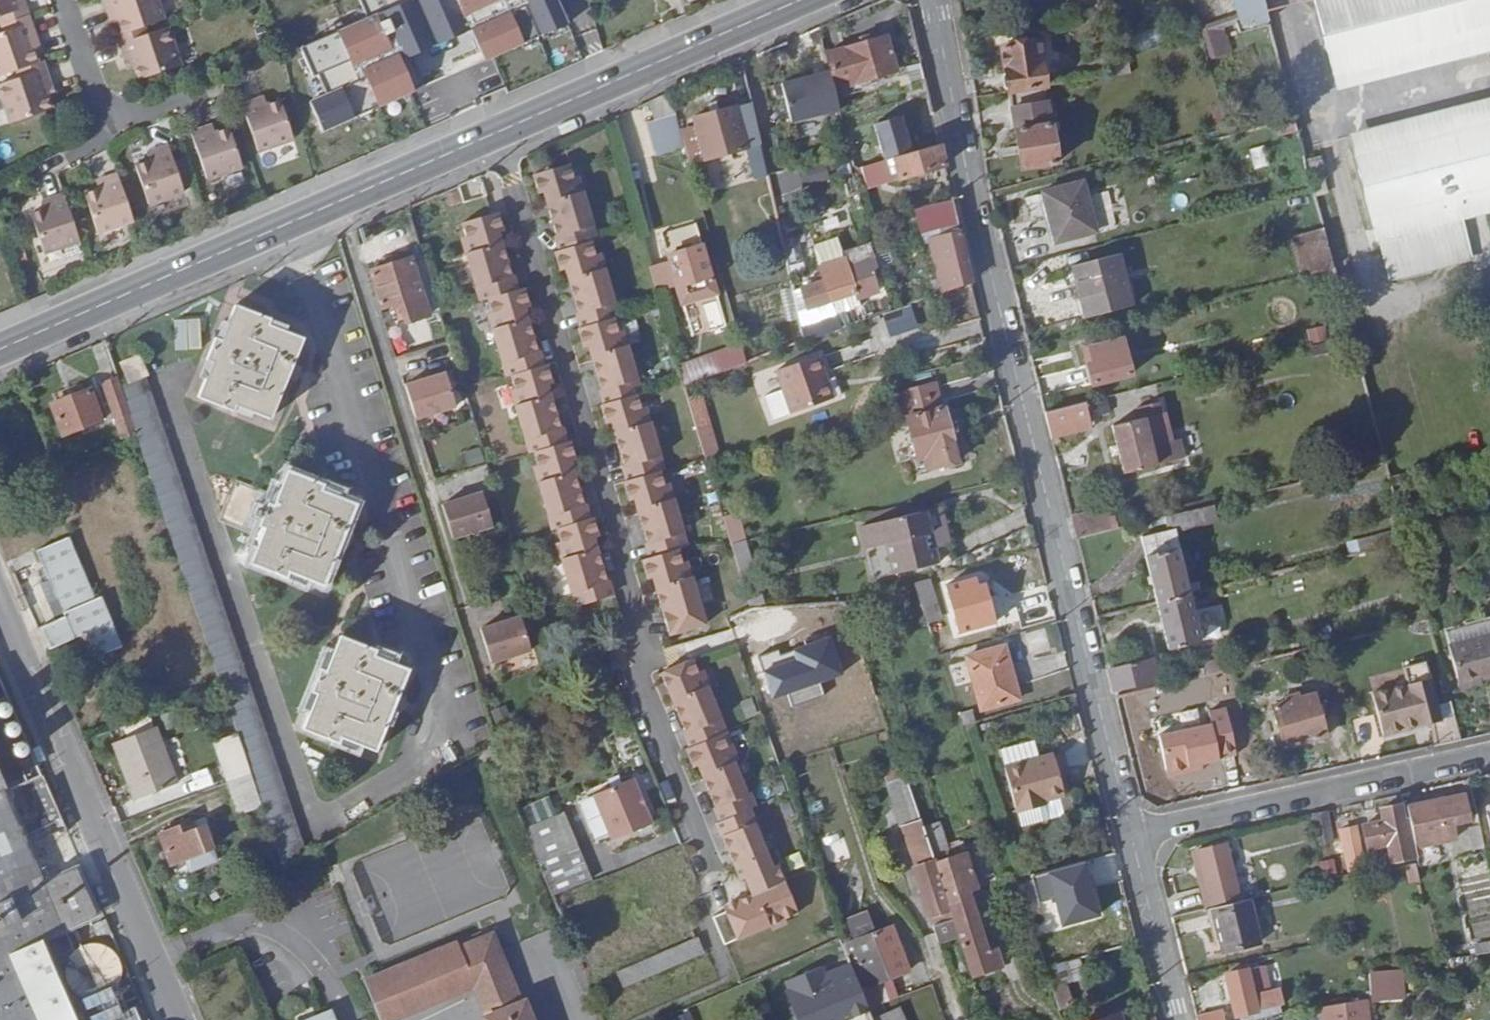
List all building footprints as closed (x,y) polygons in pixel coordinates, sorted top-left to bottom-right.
[(4,32),(0,33),(0,76),(16,71),(37,64),(32,48),(29,38),(38,35),(26,0),(0,0),(0,21),(4,32)] [(146,27),(166,21),(159,0),(106,0),(110,12),(118,9),(121,19),(126,33),(146,27)] [(322,64),(347,54),(363,47),(348,0),(310,0),(302,3),(322,64)] [(407,0),(348,0),(363,47),(413,25),(407,0)] [(504,13),(499,0),(481,0),(413,25),(363,47),(368,65),(387,58),(504,13)] [(413,25),(481,0),(407,0),(413,25)] [(512,16),(541,5),(554,0),(506,0),(512,16)] [(567,0),(554,0),(541,5),(547,22),(571,14),(567,0)] [(1241,32),(1269,24),(1263,0),(1233,0),(1241,32)] [(1333,77),(1489,37),(1489,0),(1314,0),(1333,77)] [(113,21),(121,19),(118,9),(110,12),(113,21)] [(143,77),(166,70),(184,64),(172,28),(149,36),(146,27),(126,33),(118,35),(126,58),(135,55),(138,64),(142,77),(143,77)] [(823,48),(818,27),(807,31),(812,51),(823,48)] [(1135,34),(1139,47),(1162,40),(1158,27),(1135,34)] [(29,38),(32,48),(41,44),(38,35),(29,38)] [(893,61),(886,36),(825,54),(834,88),(895,71),(893,61)] [(1489,51),(1489,37),(1333,77),(1337,91),(1489,51)] [(1045,86),(1038,41),(1001,46),(1008,92),(1045,86)] [(368,65),(363,47),(347,54),(353,71),(368,65)] [(128,67),(138,64),(135,55),(126,58),(125,59),(128,67)] [(924,78),(921,62),(906,66),(904,58),(893,61),(895,71),(900,87),(912,83),(911,81),(924,78)] [(12,123),(48,110),(51,109),(53,109),(47,94),(44,86),(53,83),(46,61),(37,64),(16,71),(19,79),(0,85),(12,123)] [(839,109),(829,70),(780,82),(790,121),(839,109)] [(44,86),(47,94),(56,91),(53,83),(44,86)] [(1057,163),(1045,86),(1008,92),(1020,169),(1057,163)] [(675,114),(669,93),(649,102),(654,120),(675,114)] [(264,96),(257,98),(260,106),(267,104),(264,96)] [(1489,112),(1489,97),(1348,133),(1352,147),(1489,112)] [(257,98),(242,103),(258,150),(294,138),(281,100),(267,104),(260,106),(257,98)] [(759,144),(750,102),(743,104),(692,118),(694,126),(703,159),(759,144)] [(1298,130),(1292,110),(1274,115),(1278,134),(1298,130)] [(1352,147),(1372,226),(1375,226),(1386,270),(1469,248),(1461,219),(1484,213),(1480,199),(1489,196),(1489,112),(1352,147)] [(682,139),(675,114),(654,120),(645,123),(655,156),(685,148),(682,139)] [(212,123),(205,126),(208,135),(214,132),(212,123)] [(205,126),(190,131),(206,178),(242,166),(228,127),(214,132),(208,135),(205,126)] [(703,159),(694,126),(680,130),(682,139),(685,148),(689,163),(703,159)] [(184,192),(168,144),(153,149),(156,158),(149,160),(135,165),(148,204),(184,192)] [(867,188),(945,166),(940,144),(896,156),(861,167),(867,188)] [(1255,169),(1270,165),(1264,144),(1249,149),(1255,169)] [(156,158),(153,149),(147,152),(149,160),(156,158)] [(1326,177),(1320,156),(1307,159),(1312,181),(1326,177)] [(546,208),(551,206),(559,234),(554,235),(558,249),(560,249),(591,240),(592,239),(588,226),(593,224),(583,190),(578,192),(570,163),(531,174),(536,193),(541,192),(546,208)] [(134,221),(118,174),(103,179),(105,188),(99,190),(85,194),(98,233),(134,221)] [(105,188),(103,179),(96,181),(99,190),(105,188)] [(1095,231),(1082,182),(1042,193),(1043,193),(1055,241),(1056,242),(1095,231)] [(78,240),(63,192),(48,197),(51,206),(44,208),(30,213),(43,252),(78,240)] [(1055,241),(1043,193),(1037,195),(1050,242),(1055,241)] [(1489,211),(1489,196),(1480,199),(1484,213),(1489,211)] [(51,206),(48,197),(42,200),(44,208),(51,206)] [(958,224),(953,199),(913,210),(919,235),(958,224)] [(551,206),(546,208),(554,235),(559,234),(551,206)] [(479,284),(482,297),(515,289),(517,289),(513,274),(508,276),(500,247),(505,246),(500,231),(505,229),(500,210),(492,212),(463,221),(470,249),(465,250),(474,285),(479,284)] [(593,224),(588,226),(592,239),(597,238),(593,224)] [(1334,268),(1324,228),(1290,237),(1301,276),(1334,268)] [(972,281),(960,230),(938,236),(939,240),(944,260),(951,289),(972,281)] [(842,253),(836,237),(813,245),(818,266),(843,258),(842,253)] [(803,259),(798,238),(783,241),(789,262),(803,259)] [(558,249),(554,250),(560,269),(565,268),(569,284),(573,283),(581,311),(575,312),(579,327),(583,326),(614,319),(610,303),(614,301),(604,267),(599,268),(591,240),(560,249),(558,249)] [(944,260),(939,240),(930,242),(934,262),(944,260)] [(879,293),(872,271),(879,269),(870,243),(842,253),(843,258),(818,266),(823,280),(798,288),(805,308),(806,310),(807,310),(855,293),(858,299),(879,293)] [(714,294),(699,245),(666,255),(674,280),(681,304),(714,294)] [(505,246),(500,247),(508,276),(513,274),(505,246)] [(890,265),(885,247),(873,250),(879,269),(890,265)] [(1390,282),(1472,260),(1469,248),(1386,270),(1390,282)] [(1133,305),(1119,253),(1071,266),(1084,318),(1133,305)] [(440,311),(422,255),(413,258),(413,257),(369,270),(380,308),(398,302),(405,322),(440,311)] [(681,304),(674,280),(653,286),(660,310),(681,304)] [(573,283),(569,284),(575,312),(581,311),(573,283)] [(479,284),(474,285),(477,299),(480,298),(482,297),(479,284)] [(482,297),(480,298),(489,327),(484,329),(495,363),(500,361),(504,375),(542,364),(543,364),(539,349),(534,350),(526,323),(530,321),(526,305),(531,304),(527,286),(517,289),(515,289),(482,297)] [(805,308),(798,288),(792,290),(797,311),(805,308)] [(835,314),(860,307),(858,299),(855,293),(807,310),(811,322),(835,314)] [(614,301),(610,303),(614,319),(619,317),(614,301)] [(883,314),(891,337),(920,326),(912,303),(883,314)] [(270,419),(303,337),(268,324),(270,318),(234,304),(220,339),(214,337),(205,360),(211,361),(197,397),(233,411),(235,404),(270,419)] [(811,322),(807,310),(806,310),(805,308),(797,311),(797,313),(800,326),(811,322)] [(840,329),(835,314),(811,322),(800,326),(803,343),(840,329)] [(579,327),(576,328),(582,347),(586,346),(591,362),(595,361),(603,389),(598,390),(602,402),(605,402),(637,391),(633,378),(638,376),(627,342),(622,344),(614,319),(583,326),(579,327)] [(530,321),(526,323),(534,350),(539,349),(530,321)] [(1311,342),(1328,338),(1325,325),(1308,329),(1311,342)] [(1131,375),(1121,338),(1089,346),(1088,346),(1092,362),(1086,364),(1091,385),(1131,375)] [(1092,362),(1088,346),(1089,346),(1088,343),(1081,345),(1086,364),(1092,362)] [(747,363),(741,345),(720,352),(726,370),(747,363)] [(726,370),(720,352),(699,359),(706,378),(726,370)] [(146,375),(138,355),(120,362),(128,382),(144,376),(146,375)] [(833,399),(817,355),(775,370),(782,389),(791,414),(833,399)] [(706,378),(699,359),(677,367),(683,386),(706,378)] [(500,361),(495,363),(499,376),(504,375),(500,361)] [(595,361),(591,362),(598,390),(603,389),(595,361)] [(542,364),(504,375),(513,404),(508,405),(519,439),(524,438),(528,452),(565,442),(567,441),(563,427),(558,428),(549,401),(554,399),(548,383),(553,382),(548,363),(543,364),(542,364)] [(456,407),(445,372),(405,384),(415,419),(456,407)] [(150,392),(144,376),(128,382),(119,386),(124,400),(150,392)] [(638,376),(633,378),(637,391),(642,390),(638,376)] [(119,386),(116,377),(102,382),(121,438),(135,434),(133,428),(128,414),(124,400),(119,386)] [(953,441),(944,407),(941,407),(935,383),(899,393),(916,459),(924,457),(927,469),(957,462),(953,450),(955,449),(953,441)] [(101,419),(90,388),(50,403),(62,435),(101,419)] [(791,414),(782,389),(764,396),(772,420),(791,414)] [(602,402),(599,404),(605,422),(610,421),(613,437),(619,436),(627,464),(622,465),(627,480),(628,480),(662,468),(657,454),(662,453),(651,418),(647,420),(637,391),(605,402),(602,402)] [(154,406),(150,392),(124,400),(128,414),(154,406)] [(710,427),(701,394),(687,398),(696,431),(710,427)] [(563,427),(554,399),(549,401),(558,428),(563,427)] [(1091,428),(1084,402),(1045,412),(1051,438),(1091,428)] [(1139,419),(1112,426),(1124,473),(1155,465),(1151,448),(1171,442),(1160,402),(1136,408),(1139,419)] [(159,420),(154,406),(128,414),(133,428),(159,420)] [(163,433),(159,420),(133,428),(135,434),(136,437),(137,441),(163,433)] [(718,453),(710,427),(696,431),(704,457),(718,453)] [(168,447),(163,433),(137,441),(142,456),(168,447)] [(619,436),(613,437),(622,465),(627,464),(619,436)] [(524,438),(519,439),(524,453),(528,452),(524,438)] [(565,442),(528,452),(537,481),(533,482),(543,516),(548,515),(553,528),(587,518),(588,518),(584,503),(579,505),(572,476),(577,475),(573,460),(577,458),(572,440),(565,442)] [(173,461),(168,447),(142,456),(147,470),(173,461)] [(1489,465),(1489,452),(1479,455),(1482,466),(1489,465)] [(662,453),(657,454),(662,468),(667,467),(662,453)] [(177,474),(173,461),(147,470),(152,482),(177,474)] [(627,480),(622,482),(627,501),(632,500),(637,515),(641,514),(649,542),(644,543),(649,557),(651,557),(681,546),(684,545),(680,532),(685,530),(675,496),(670,497),(662,468),(628,480),(627,480)] [(323,586),(355,504),(319,490),(322,484),(286,470),(276,497),(234,479),(219,520),(260,536),(250,563),(286,577),(288,571),(323,586)] [(182,487),(177,474),(152,482),(156,496),(182,487)] [(577,475),(572,476),(579,505),(584,503),(577,475)] [(186,500),(182,487),(156,496),(161,509),(186,500)] [(492,527),(482,491),(440,504),(451,539),(492,527)] [(191,514),(186,500),(161,509),(165,524),(191,514)] [(1215,518),(1212,505),(1197,509),(1168,516),(1170,523),(1172,523),(1174,529),(1175,533),(1176,532),(1201,526),(1200,522),(1215,518)] [(1112,530),(1106,507),(1071,515),(1077,538),(1112,530)] [(744,541),(736,511),(722,516),(730,544),(744,541)] [(938,564),(925,511),(860,526),(866,548),(885,544),(892,575),(938,564)] [(195,528),(191,514),(165,524),(170,537),(195,528)] [(641,514),(637,515),(644,543),(649,542),(641,514)] [(548,515),(543,516),(547,530),(553,528),(548,515)] [(587,518),(553,528),(562,558),(557,560),(568,594),(573,592),(577,606),(613,594),(609,580),(604,581),(595,554),(600,552),(595,536),(600,535),(594,516),(588,518),(587,518)] [(200,542),(195,528),(170,537),(174,550),(200,542)] [(1189,594),(1172,529),(1140,537),(1146,556),(1144,556),(1156,603),(1157,603),(1189,595),(1189,594)] [(685,530),(680,532),(684,545),(689,543),(685,530)] [(122,646),(102,595),(94,598),(68,536),(36,550),(43,568),(37,570),(41,582),(48,579),(64,615),(39,627),(48,648),(85,632),(91,648),(103,677),(122,669),(114,650),(122,646)] [(765,608),(745,541),(744,541),(730,544),(749,609),(765,608)] [(204,555),(200,542),(174,550),(179,564),(204,555)] [(649,557),(639,560),(646,579),(651,578),(655,593),(660,591),(669,619),(664,620),(669,635),(704,622),(700,609),(705,607),(694,572),(690,574),(681,546),(651,557),(649,557)] [(600,552),(595,554),(604,581),(609,580),(600,552)] [(209,569),(204,555),(179,564),(183,578),(209,569)] [(214,583),(209,569),(183,578),(188,590),(214,583)] [(943,618),(929,578),(913,583),(927,624),(943,618)] [(997,622),(986,582),(977,585),(975,578),(965,581),(964,580),(943,586),(956,633),(997,622)] [(218,596),(214,583),(188,590),(193,604),(218,596)] [(660,591),(655,593),(664,620),(669,619),(660,591)] [(573,592),(568,594),(572,607),(577,606),(573,592)] [(1201,642),(1189,595),(1157,603),(1168,650),(1201,642)] [(223,609),(218,596),(193,604),(197,618),(223,609)] [(705,607),(700,609),(704,622),(709,620),(705,607)] [(227,623),(223,609),(197,618),(202,632),(227,623)] [(531,651),(520,616),(479,628),(490,663),(531,651)] [(232,636),(227,623),(202,632),(206,645),(232,636)] [(1060,668),(1051,625),(1010,633),(1019,677),(1060,668)] [(830,632),(758,655),(773,698),(844,675),(830,632)] [(1448,646),(1460,690),(1481,684),(1479,676),(1489,673),(1489,635),(1448,646)] [(236,650),(232,636),(206,645),(211,658),(236,650)] [(375,751),(407,669),(372,656),(374,650),(339,636),(325,670),(319,669),(310,692),(316,693),(302,728),(338,743),(340,736),(375,751)] [(1020,700),(1004,645),(965,656),(980,711),(1020,700)] [(241,663),(236,650),(211,658),(215,672),(241,663)] [(1238,667),(1235,655),(1204,663),(1205,667),(1197,669),(1199,677),(1238,667)] [(1153,682),(1147,659),(1108,668),(1114,692),(1153,682)] [(693,660),(661,673),(675,706),(679,705),(690,731),(686,733),(691,746),(724,734),(718,721),(723,719),(709,686),(705,688),(693,660)] [(1460,740),(1452,709),(1438,712),(1424,661),(1402,667),(1407,684),(1371,694),(1382,735),(1426,724),(1432,746),(1460,740)] [(246,677),(241,663),(215,672),(220,686),(246,677)] [(250,691),(246,677),(220,686),(220,687),(224,700),(250,691)] [(255,704),(250,691),(224,700),(229,712),(255,704)] [(1314,701),(1276,714),(1287,748),(1325,735),(1314,701)] [(259,718),(255,704),(229,712),(233,727),(259,718)] [(679,705),(675,706),(686,733),(690,731),(679,705)] [(975,722),(972,710),(959,715),(962,726),(975,722)] [(264,731),(259,718),(233,727),(236,733),(238,740),(264,731)] [(1217,755),(1209,718),(1155,731),(1163,768),(1170,772),(1181,769),(1186,762),(1198,759),(1217,755)] [(728,732),(723,719),(718,721),(724,734),(728,732)] [(177,783),(155,726),(112,742),(134,800),(177,783)] [(268,745),(264,731),(238,740),(243,754),(268,745)] [(691,746),(686,749),(693,768),(698,765),(703,780),(708,779),(718,806),(714,808),(719,822),(752,809),(754,808),(749,796),(735,762),(739,760),(728,732),(724,734),(691,746)] [(247,767),(243,754),(238,740),(236,733),(213,742),(226,782),(249,772),(247,767)] [(273,758),(268,745),(243,754),(247,767),(273,758)] [(1064,794),(1052,752),(1004,765),(1017,812),(1046,804),(1044,799),(1064,794)] [(61,817),(35,754),(19,762),(36,801),(33,802),(42,826),(61,817)] [(277,771),(273,758),(247,767),(249,772),(252,780),(277,771)] [(1186,762),(1181,769),(1200,765),(1198,759),(1186,762)] [(904,778),(899,763),(882,770),(886,784),(904,778)] [(628,767),(589,784),(607,828),(647,812),(628,767)] [(256,794),(282,785),(277,771),(252,780),(256,794)] [(261,807),(256,794),(252,780),(249,772),(226,782),(237,815),(261,807)] [(0,776),(0,854),(25,843),(2,789),(5,788),(0,776)] [(922,830),(904,778),(886,784),(901,827),(915,867),(933,861),(922,830)] [(708,779),(703,780),(714,808),(718,806),(708,779)] [(287,799),(282,785),(256,794),(261,807),(261,808),(287,799)] [(753,793),(749,796),(754,808),(759,807),(753,793)] [(1452,824),(1469,820),(1463,794),(1406,806),(1409,816),(1406,816),(1415,856),(1416,856),(1415,847),(1455,838),(1452,824)] [(291,813),(287,799),(261,808),(265,821),(291,813)] [(547,800),(523,802),(524,820),(549,817),(547,800)] [(568,811),(534,822),(528,803),(520,805),(549,894),(590,881),(568,811)] [(1401,804),(1379,809),(1382,821),(1363,825),(1367,849),(1387,845),(1391,862),(1415,856),(1406,816),(1404,817),(1401,804)] [(719,822),(714,823),(720,837),(724,835),(735,863),(730,864),(736,881),(741,879),(747,896),(785,882),(779,865),(774,866),(752,809),(719,822)] [(1328,812),(1312,816),(1318,844),(1333,842),(1328,812)] [(296,826),(291,813),(265,821),(270,835),(296,826)] [(213,847),(204,825),(188,831),(185,823),(158,833),(171,864),(213,847)] [(1472,851),(1485,848),(1479,824),(1468,827),(1472,851)] [(976,888),(965,853),(950,857),(939,825),(922,830),(933,861),(949,910),(952,919),(958,935),(972,976),(1002,966),(995,947),(987,950),(968,890),(976,888)] [(300,839),(296,826),(270,835),(275,849),(300,839)] [(1361,853),(1356,826),(1339,830),(1344,856),(1361,853)] [(724,835),(720,837),(730,864),(735,863),(724,835)] [(305,854),(300,839),(275,849),(281,868),(305,854)] [(1225,842),(1196,849),(1208,902),(1210,909),(1211,909),(1240,901),(1225,842)] [(41,938),(97,913),(78,869),(42,883),(25,843),(0,854),(0,1019),(75,1019),(41,938)] [(1189,851),(1202,904),(1208,902),(1196,849),(1189,851)] [(1088,858),(1029,874),(1037,902),(1056,897),(1064,924),(1103,914),(1088,858)] [(1334,858),(1319,861),(1323,878),(1338,874),(1334,858)] [(949,910),(933,861),(915,867),(913,868),(929,917),(949,910)] [(1409,883),(1419,880),(1415,863),(1405,866),(1409,883)] [(785,882),(747,896),(749,901),(723,910),(711,915),(723,943),(770,926),(785,920),(798,915),(785,882)] [(723,910),(749,901),(747,896),(721,906),(723,910)] [(1211,909),(1221,952),(1260,943),(1249,899),(1240,901),(1211,909)] [(932,926),(952,919),(949,910),(929,917),(932,926)] [(908,971),(892,926),(875,932),(867,911),(834,923),(840,940),(842,944),(850,962),(866,1006),(877,1003),(897,996),(890,978),(908,971)] [(109,930),(105,919),(94,924),(98,935),(109,930)] [(958,935),(952,919),(932,926),(938,942),(958,935)] [(770,926),(771,930),(787,925),(785,920),(770,926)] [(366,981),(382,1019),(392,1019),(476,986),(488,1016),(484,1017),(485,1019),(532,1019),(524,1001),(521,1003),(492,934),(459,947),(458,944),(366,981)] [(623,986),(706,953),(699,937),(616,970),(623,986)] [(1475,955),(1489,952),(1489,942),(1474,945),(1475,955)] [(1084,977),(1078,959),(1056,966),(1062,985),(1066,983),(1084,977)] [(782,987),(794,1019),(838,1019),(836,1017),(866,1006),(850,962),(782,987)] [(1269,991),(1263,965),(1247,969),(1253,994),(1269,991)] [(1225,974),(1235,1015),(1283,1005),(1278,988),(1269,991),(1253,994),(1247,969),(1225,974)] [(1402,997),(1401,972),(1369,974),(1370,990),(1370,999),(1402,997)] [(1066,983),(1062,985),(1051,988),(1053,991),(1059,1010),(1073,1005),(1066,983)] [(1321,1010),(1322,1019),(1367,1019),(1366,997),(1321,1010)] [(881,1014),(877,1003),(866,1006),(872,1018),(881,1014)] [(898,1008),(881,1014),(872,1018),(872,1019),(903,1019),(898,1008)] [(330,1011),(307,1019),(334,1019),(330,1011)] [(1197,1019),(1225,1019),(1223,1012),(1197,1019)]
